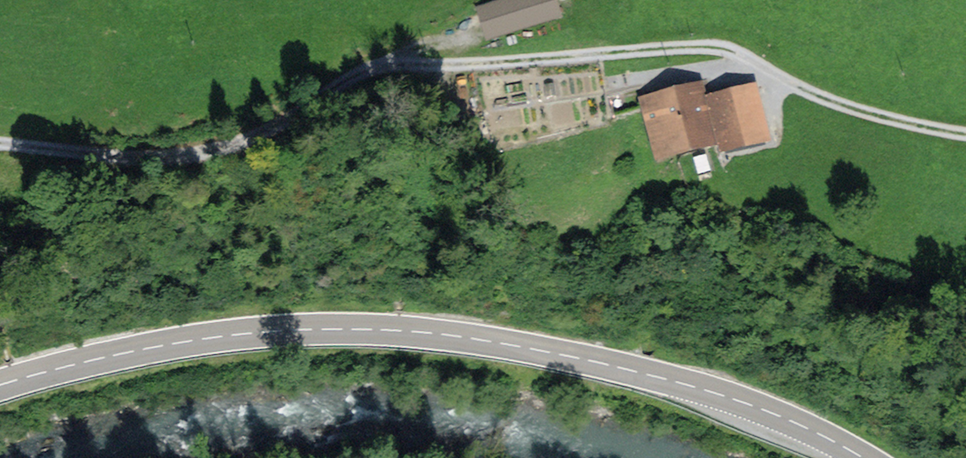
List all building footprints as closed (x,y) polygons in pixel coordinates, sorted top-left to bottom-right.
[(564,16),(559,0),(491,0),(476,5),(487,40),(564,16)] [(640,95),(656,156),(718,141),(705,93),(708,92),(705,79),(640,95)] [(772,138),(757,80),(708,92),(705,93),(718,141),(720,151),(772,138)]
